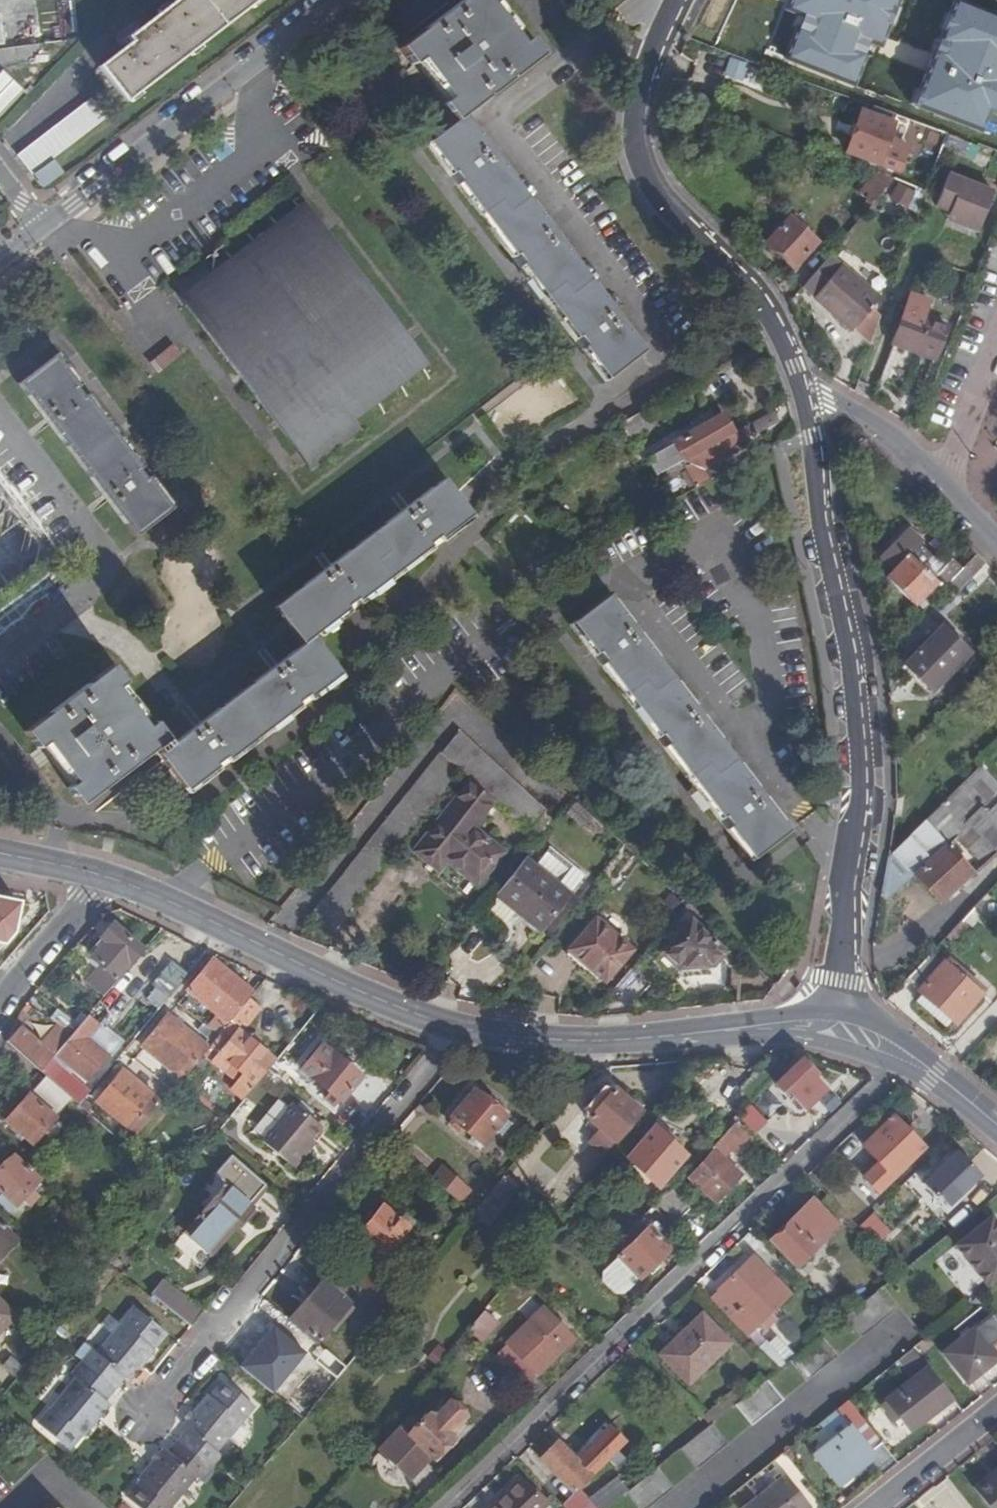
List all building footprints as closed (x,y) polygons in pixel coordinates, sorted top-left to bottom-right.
[(99,67),(125,101),(256,0),(175,0),(125,39),(129,44),(99,67)] [(644,350),(639,343),(643,340),(625,316),(621,319),(613,310),(618,306),(600,282),(595,286),(576,261),(581,258),(563,234),(558,237),(551,228),(555,224),(537,200),(533,204),(514,179),(518,176),(500,152),(496,155),(488,146),(493,142),(475,118),(470,122),(464,114),(541,56),(528,39),(520,45),(491,5),(498,0),(462,0),(399,48),(412,65),(420,59),(450,99),(442,105),(455,122),(427,142),(607,379),(644,350)] [(860,87),(879,94),(911,11),(892,4),(886,20),(875,17),(860,57),(870,61),(860,87)] [(911,106),(942,23),(911,11),(879,94),(911,106)] [(732,59),(727,73),(741,78),(746,64),(732,59)] [(91,98),(49,130),(64,149),(105,117),(91,98)] [(894,122),(862,110),(847,152),(879,164),(885,148),(894,122)] [(705,136),(731,145),(734,138),(708,128),(705,136)] [(49,130),(17,154),(32,174),(64,149),(49,130)] [(775,135),(760,130),(756,142),(771,147),(775,135)] [(973,157),(977,146),(949,135),(945,143),(964,151),(964,153),(973,157)] [(904,155),(885,148),(879,164),(898,171),(904,155)] [(878,172),(860,193),(872,204),(894,178),(878,172)] [(993,192),(948,174),(935,206),(949,211),(948,216),(960,220),(959,224),(978,231),(993,192)] [(918,210),(923,192),(896,185),(891,204),(918,210)] [(190,300),(185,304),(298,451),(303,447),(316,436),(322,444),(331,437),(341,450),(364,432),(355,420),(427,364),(303,202),(207,275),(213,283),(190,300)] [(798,223),(791,216),(768,241),(795,266),(815,244),(795,226),(798,223)] [(816,295),(814,297),(853,330),(854,328),(870,310),(880,298),(841,264),(839,267),(827,258),(804,285),(816,295)] [(199,265),(176,283),(190,300),(213,283),(207,275),(199,265)] [(900,346),(934,358),(947,325),(923,317),(929,301),(910,294),(905,310),(895,335),(903,338),(900,346)] [(880,318),(870,310),(854,328),(871,342),(880,318)] [(900,346),(903,338),(895,335),(893,343),(900,346)] [(163,369),(181,353),(169,340),(151,356),(163,369)] [(78,386),(54,355),(18,383),(135,536),(171,508),(148,477),(147,478),(145,479),(137,469),(139,468),(140,467),(85,396),(85,397),(83,398),(75,388),(77,387),(78,386)] [(523,425),(569,400),(552,366),(486,400),(498,424),(517,415),(523,425)] [(77,387),(75,388),(83,398),(85,397),(81,391),(77,387)] [(631,437),(657,424),(648,408),(623,422),(631,437)] [(646,459),(661,484),(674,477),(673,475),(669,467),(680,461),(684,469),(695,488),(721,473),(714,461),(741,445),(724,414),(646,459)] [(316,436),(303,447),(319,467),(341,450),(331,437),(322,444),(316,436)] [(669,467),(673,475),(684,469),(680,461),(669,467)] [(143,473),(139,468),(137,469),(145,479),(147,478),(143,473)] [(471,515),(443,478),(275,606),(303,643),(170,745),(166,739),(167,738),(154,721),(146,727),(116,688),(124,682),(111,665),(24,731),(37,748),(45,742),(75,781),(67,787),(80,804),(155,747),(187,789),(218,766),(217,765),(215,763),(225,756),(227,758),(299,704),(298,703),(297,701),(307,693),(308,695),(309,696),(340,673),(312,635),(348,608),(348,607),(346,605),(356,597),(358,599),(358,600),(430,546),(430,545),(428,543),(438,535),(439,537),(440,538),(471,515)] [(43,559),(0,493),(0,587),(43,559)] [(930,601),(948,582),(962,568),(953,559),(932,579),(924,571),(933,562),(918,547),(923,541),(908,527),(878,557),(892,570),(886,577),(914,605),(925,595),(930,601)] [(439,537),(438,535),(428,543),(430,545),(439,537)] [(976,554),(962,568),(948,582),(956,590),(984,562),(976,554)] [(574,621),(755,856),(789,830),(783,823),(788,820),(769,796),(765,799),(758,790),(762,786),(744,763),(739,766),(720,741),(725,738),(706,714),(702,717),(695,708),(699,704),(681,680),(676,684),(658,659),(662,656),(643,632),(639,635),(632,626),(636,622),(618,598),(613,602),(608,595),(574,621)] [(356,597),(346,605),(348,607),(358,599),(356,597)] [(945,623),(942,626),(952,637),(956,633),(945,623)] [(931,691),(969,652),(952,637),(942,626),(904,665),(931,691)] [(996,672),(996,660),(996,659),(985,670),(993,677),(996,672)] [(308,695),(307,693),(297,701),(298,703),(308,695)] [(311,915),(333,933),(461,772),(470,780),(416,848),(432,861),(438,854),(447,861),(477,885),(504,852),(473,826),(493,801),(528,833),(545,812),(458,732),(441,753),(311,915)] [(225,756),(215,763),(217,765),(227,758),(225,756)] [(996,850),(996,786),(980,767),(961,784),(888,857),(881,895),(888,898),(913,875),(939,903),(954,890),(958,894),(962,890),(958,886),(971,874),(996,850)] [(568,813),(584,828),(593,818),(576,803),(568,813)] [(584,876),(549,848),(534,867),(569,895),(584,876)] [(441,868),(447,861),(438,854),(432,861),(441,868)] [(496,894),(541,930),(569,895),(534,867),(524,859),(496,894)] [(0,880),(0,968),(13,950),(52,905),(37,887),(0,880)] [(631,950),(595,919),(569,950),(605,981),(631,950)] [(691,921),(663,951),(680,967),(710,965),(723,951),(691,921)] [(967,926),(962,921),(947,937),(952,941),(967,926)] [(117,978),(142,949),(114,924),(102,938),(106,941),(92,957),(102,966),(87,983),(103,997),(118,980),(117,978)] [(967,980),(945,961),(942,963),(931,953),(907,978),(920,989),(918,992),(921,995),(952,1021),(956,1025),(983,993),(974,986),(978,982),(971,976),(967,980)] [(948,957),(945,961),(967,980),(971,976),(948,957)] [(248,999),(254,992),(213,958),(188,990),(224,1021),(211,1030),(219,1036),(248,999)] [(169,998),(188,974),(171,960),(152,984),(169,998)] [(952,1021),(921,995),(916,1001),(946,1027),(952,1021)] [(275,1061),(238,1030),(242,1026),(244,1028),(260,1009),(248,999),(219,1036),(205,1053),(238,1081),(232,1088),(245,1098),(275,1061)] [(54,1054),(78,1026),(73,1022),(58,1009),(49,1019),(57,1025),(41,1044),(20,1027),(29,1016),(21,1009),(12,1030),(7,1041),(40,1070),(49,1060),(54,1054)] [(78,1026),(87,1016),(81,1011),(73,1022),(78,1026)] [(205,1053),(219,1036),(211,1030),(206,1037),(208,1038),(205,1045),(168,1015),(142,1046),(184,1080),(205,1053)] [(108,1055),(88,1038),(99,1026),(87,1016),(78,1026),(54,1054),(86,1081),(108,1055)] [(206,1037),(211,1030),(203,1023),(197,1030),(206,1037)] [(290,1057),(303,1041),(296,1036),(283,1052),(290,1057)] [(341,1101),(362,1075),(350,1064),(344,1059),(332,1050),(322,1061),(313,1053),(301,1068),(331,1093),(338,1099),(341,1101)] [(350,1064),(353,1060),(347,1055),(344,1059),(350,1064)] [(825,1089),(813,1076),(816,1073),(802,1059),(799,1062),(793,1056),(778,1072),(783,1077),(776,1084),(789,1098),(792,1095),(804,1108),(825,1089)] [(88,1095),(49,1060),(40,1070),(46,1075),(73,1099),(79,1105),(88,1095)] [(110,1086),(123,1070),(115,1064),(102,1080),(110,1086)] [(126,1126),(153,1094),(123,1070),(110,1086),(97,1102),(126,1126)] [(57,1117),(73,1099),(46,1075),(5,1121),(32,1145),(43,1132),(53,1140),(66,1125),(57,1117)] [(604,1155),(641,1112),(612,1087),(604,1087),(584,1110),(586,1118),(602,1131),(591,1144),(604,1155)] [(504,1118),(506,1117),(473,1089),(450,1117),(451,1118),(452,1126),(462,1134),(469,1134),(482,1145),(495,1130),(504,1118)] [(338,1099),(331,1093),(327,1098),(334,1104),(338,1099)] [(138,1136),(164,1103),(153,1094),(126,1126),(138,1136)] [(312,1138),(322,1126),(293,1103),(262,1140),(291,1164),(312,1138)] [(766,1121),(749,1103),(737,1115),(755,1133),(766,1121)] [(878,1192),(924,1147),(893,1116),(863,1145),(879,1162),(864,1177),(878,1192)] [(501,1135),(511,1124),(504,1118),(495,1130),(501,1135)] [(716,1202),(742,1174),(723,1157),(731,1149),(736,1142),(741,1146),(749,1136),(735,1123),(712,1149),(714,1151),(690,1179),(716,1202)] [(659,1188),(686,1155),(654,1125),(626,1158),(659,1188)] [(296,1167),(317,1142),(312,1138),(291,1164),(296,1167)] [(735,1152),(741,1146),(736,1142),(731,1149),(735,1152)] [(845,1160),(857,1173),(872,1160),(860,1147),(845,1160)] [(948,1206),(980,1174),(957,1151),(922,1184),(935,1197),(937,1194),(948,1206)] [(38,1178),(11,1154),(5,1160),(0,1166),(0,1204),(8,1211),(8,1210),(15,1217),(26,1205),(27,1205),(37,1195),(29,1188),(38,1178)] [(213,1254),(253,1208),(248,1204),(264,1185),(231,1156),(215,1174),(226,1184),(186,1231),(213,1254)] [(471,1192),(442,1168),(433,1180),(461,1204),(471,1192)] [(489,1227),(519,1190),(503,1177),(473,1214),(489,1227)] [(690,1209),(670,1189),(657,1202),(676,1222),(690,1209)] [(795,1266),(837,1225),(836,1223),(846,1213),(827,1194),(817,1204),(812,1199),(770,1239),(795,1266)] [(643,1214),(652,1204),(642,1196),(633,1206),(643,1214)] [(386,1257),(411,1226),(402,1219),(383,1203),(358,1234),(386,1257)] [(414,1222),(405,1214),(402,1219),(411,1226),(414,1222)] [(955,1246),(988,1287),(996,1280),(996,1223),(992,1216),(955,1246)] [(879,1227),(869,1218),(859,1227),(869,1237),(879,1227)] [(640,1279),(671,1248),(657,1234),(662,1229),(654,1221),(602,1271),(602,1280),(616,1293),(624,1294),(639,1278),(640,1279)] [(14,1241),(0,1227),(0,1255),(14,1241)] [(532,1270),(542,1260),(534,1252),(525,1263),(532,1270)] [(770,1313),(789,1295),(753,1256),(718,1289),(726,1296),(717,1305),(746,1336),(759,1324),(764,1329),(775,1319),(770,1313)] [(394,1293),(371,1274),(361,1286),(385,1305),(394,1293)] [(202,1313),(161,1280),(150,1293),(191,1326),(202,1313)] [(329,1327),(349,1303),(322,1280),(290,1319),(317,1341),(329,1327)] [(718,1289),(709,1297),(717,1305),(726,1296),(718,1289)] [(861,1337),(893,1311),(876,1291),(845,1317),(861,1337)] [(15,1316),(0,1301),(0,1332),(15,1316)] [(334,1331),(354,1307),(349,1303),(329,1327),(334,1331)] [(106,1399),(125,1376),(129,1380),(134,1374),(139,1368),(155,1349),(152,1347),(166,1331),(135,1306),(97,1352),(93,1348),(83,1360),(73,1372),(77,1376),(39,1423),(69,1448),(83,1432),(85,1434),(98,1417),(110,1403),(106,1399)] [(547,1307),(495,1357),(523,1387),(575,1337),(547,1307)] [(480,1342),(498,1322),(484,1310),(468,1329),(480,1342)] [(688,1383),(730,1342),(701,1313),(660,1355),(688,1383)] [(990,1346),(996,1341),(996,1321),(992,1314),(944,1352),(968,1382),(996,1359),(996,1355),(990,1346)] [(275,1386),(300,1354),(272,1333),(247,1365),(275,1386)] [(806,1381),(838,1356),(821,1335),(809,1345),(796,1356),(790,1361),(806,1381)] [(929,1335),(918,1344),(924,1352),(935,1343),(929,1335)] [(796,1356),(776,1336),(769,1343),(766,1340),(757,1348),(766,1357),(778,1370),(790,1361),(796,1356)] [(83,1360),(93,1348),(89,1345),(79,1357),(83,1360)] [(950,1396),(913,1348),(900,1358),(915,1378),(882,1404),(892,1418),(897,1414),(909,1429),(950,1396)] [(13,1375),(22,1364),(13,1356),(3,1367),(13,1375)] [(272,1394),(301,1417),(331,1380),(302,1357),(272,1394)] [(778,1370),(766,1357),(762,1361),(774,1374),(778,1370)] [(16,1378),(25,1367),(22,1364),(13,1375),(16,1378)] [(751,1425),(783,1400),(767,1379),(746,1396),(735,1405),(751,1425)] [(222,1456),(217,1452),(255,1407),(225,1381),(211,1397),(209,1395),(193,1415),(189,1420),(184,1426),(189,1430),(170,1453),(165,1449),(160,1456),(155,1461),(139,1480),(142,1482),(128,1498),(140,1507),(172,1507),(198,1477),(202,1480),(222,1456)] [(433,1458),(454,1437),(451,1433),(467,1417),(464,1414),(465,1408),(457,1401),(452,1402),(449,1400),(433,1416),(429,1413),(418,1425),(410,1417),(379,1449),(408,1477),(430,1455),(433,1458)] [(871,1450),(881,1442),(848,1400),(819,1423),(831,1439),(812,1454),(837,1486),(875,1455),(871,1450)] [(712,1423),(726,1412),(720,1404),(703,1417),(710,1424),(712,1423)] [(697,1469),(729,1443),(712,1423),(710,1424),(681,1448),(697,1469)] [(608,1458),(616,1467),(624,1459),(616,1451),(625,1442),(609,1426),(575,1459),(556,1440),(539,1458),(575,1492),(562,1505),(565,1507),(598,1507),(588,1498),(578,1487),(608,1458)] [(206,1483),(226,1459),(222,1456),(202,1480),(206,1483)] [(674,1487),(657,1467),(629,1490),(626,1492),(639,1507),(648,1507),(674,1487)] [(996,1474),(996,1468),(987,1475),(990,1479),(996,1474)] [(990,1479),(987,1475),(973,1486),(990,1507),(996,1507),(996,1474),(990,1479)] [(629,1490),(618,1475),(588,1498),(598,1507),(606,1507),(626,1492),(629,1490)] [(810,1506),(787,1476),(747,1507),(807,1507),(810,1506)] [(546,1505),(521,1480),(500,1500),(503,1502),(497,1507),(543,1507),(546,1505)] [(493,1507),(497,1507),(503,1502),(500,1500),(493,1507)]
